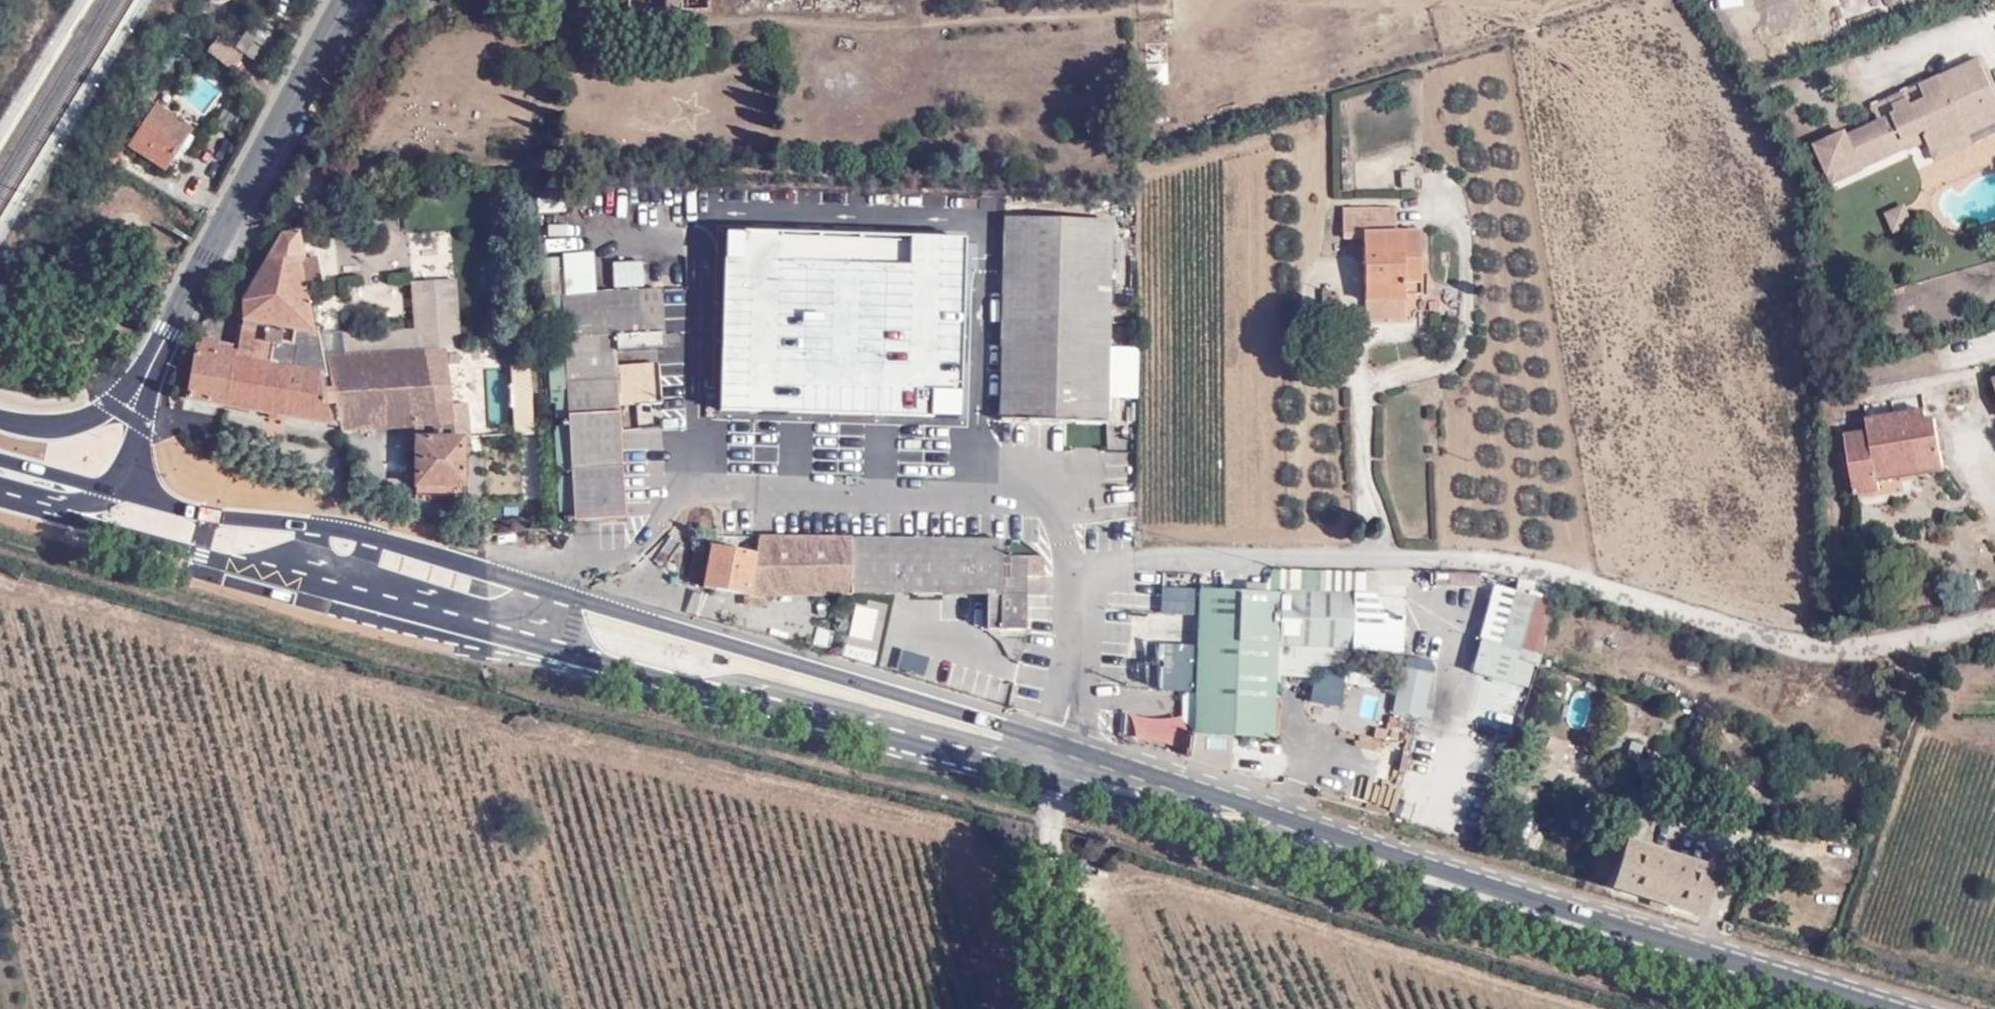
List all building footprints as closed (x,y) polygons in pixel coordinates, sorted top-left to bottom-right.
[(627,14),(709,15),(708,0),(626,0),(627,14)] [(234,48),(255,64),(267,49),(246,32),(234,48)] [(243,55),(217,37),(206,54),(233,70),(243,55)] [(1167,86),(1167,43),(1145,43),(1145,86),(1167,86)] [(1813,145),(1832,186),(1929,140),(1936,157),(1994,129),(1994,88),(1980,56),(1920,84),(1926,97),(1912,104),(1909,97),(1891,106),(1894,111),(1849,133),(1847,129),(1813,145)] [(184,95),(201,109),(218,89),(201,75),(184,95)] [(190,129),(152,102),(127,137),(165,165),(190,129)] [(1342,237),(1360,236),(1364,321),(1424,317),(1419,229),(1394,229),(1397,209),(1343,208),(1342,237)] [(1905,208),(1890,214),(1898,230),(1912,224),(1905,208)] [(956,239),(956,225),(934,224),(934,238),(956,239)] [(1114,228),(1007,227),(1000,424),(1105,427),(1114,228)] [(318,333),(301,229),(281,234),(241,302),(243,325),(238,351),(222,342),(224,328),(196,344),(189,402),(342,432),(418,430),(416,494),(469,493),(473,438),(472,402),(454,403),(447,347),(464,347),(457,279),(411,280),(414,328),(318,333)] [(964,247),(751,240),(750,416),(958,423),(964,247)] [(611,262),(612,288),(642,287),(642,261),(611,262)] [(661,289),(565,292),(567,411),(561,412),(561,495),(571,495),(572,512),(622,511),(618,400),(659,400),(659,362),(617,364),(617,333),(626,332),(626,346),(644,347),(643,333),(661,332),(661,289)] [(1136,384),(1134,352),(1111,354),(1114,386),(1136,384)] [(549,387),(563,387),(563,362),(549,362),(549,387)] [(1113,422),(1134,422),(1134,390),(1113,390),(1113,422)] [(1926,409),(1867,418),(1869,432),(1847,436),(1856,497),(1906,489),(1905,480),(1945,473),(1936,416),(1927,418),(1926,409)] [(1123,429),(1123,456),(1134,456),(1134,429),(1123,429)] [(709,546),(700,586),(740,596),(751,591),(852,595),(849,539),(758,536),(754,555),(709,546)] [(849,539),(852,595),(1002,595),(1000,542),(849,539)] [(1270,599),(1158,592),(1157,616),(1194,618),(1189,733),(1265,737),(1270,649),(1349,651),(1351,596),(1270,591),(1270,599)] [(1524,686),(1550,603),(1514,594),(1499,643),(1480,639),(1472,672),(1524,686)] [(1424,718),(1432,661),(1403,657),(1395,714),(1424,718)] [(1346,670),(1321,666),(1320,678),(1314,677),(1310,703),(1341,708),(1346,670)] [(1131,716),(1131,744),(1182,745),(1183,717),(1131,716)] [(1570,744),(1549,735),(1532,775),(1553,784),(1570,744)] [(1714,869),(1625,842),(1610,883),(1701,911),(1714,869)]
